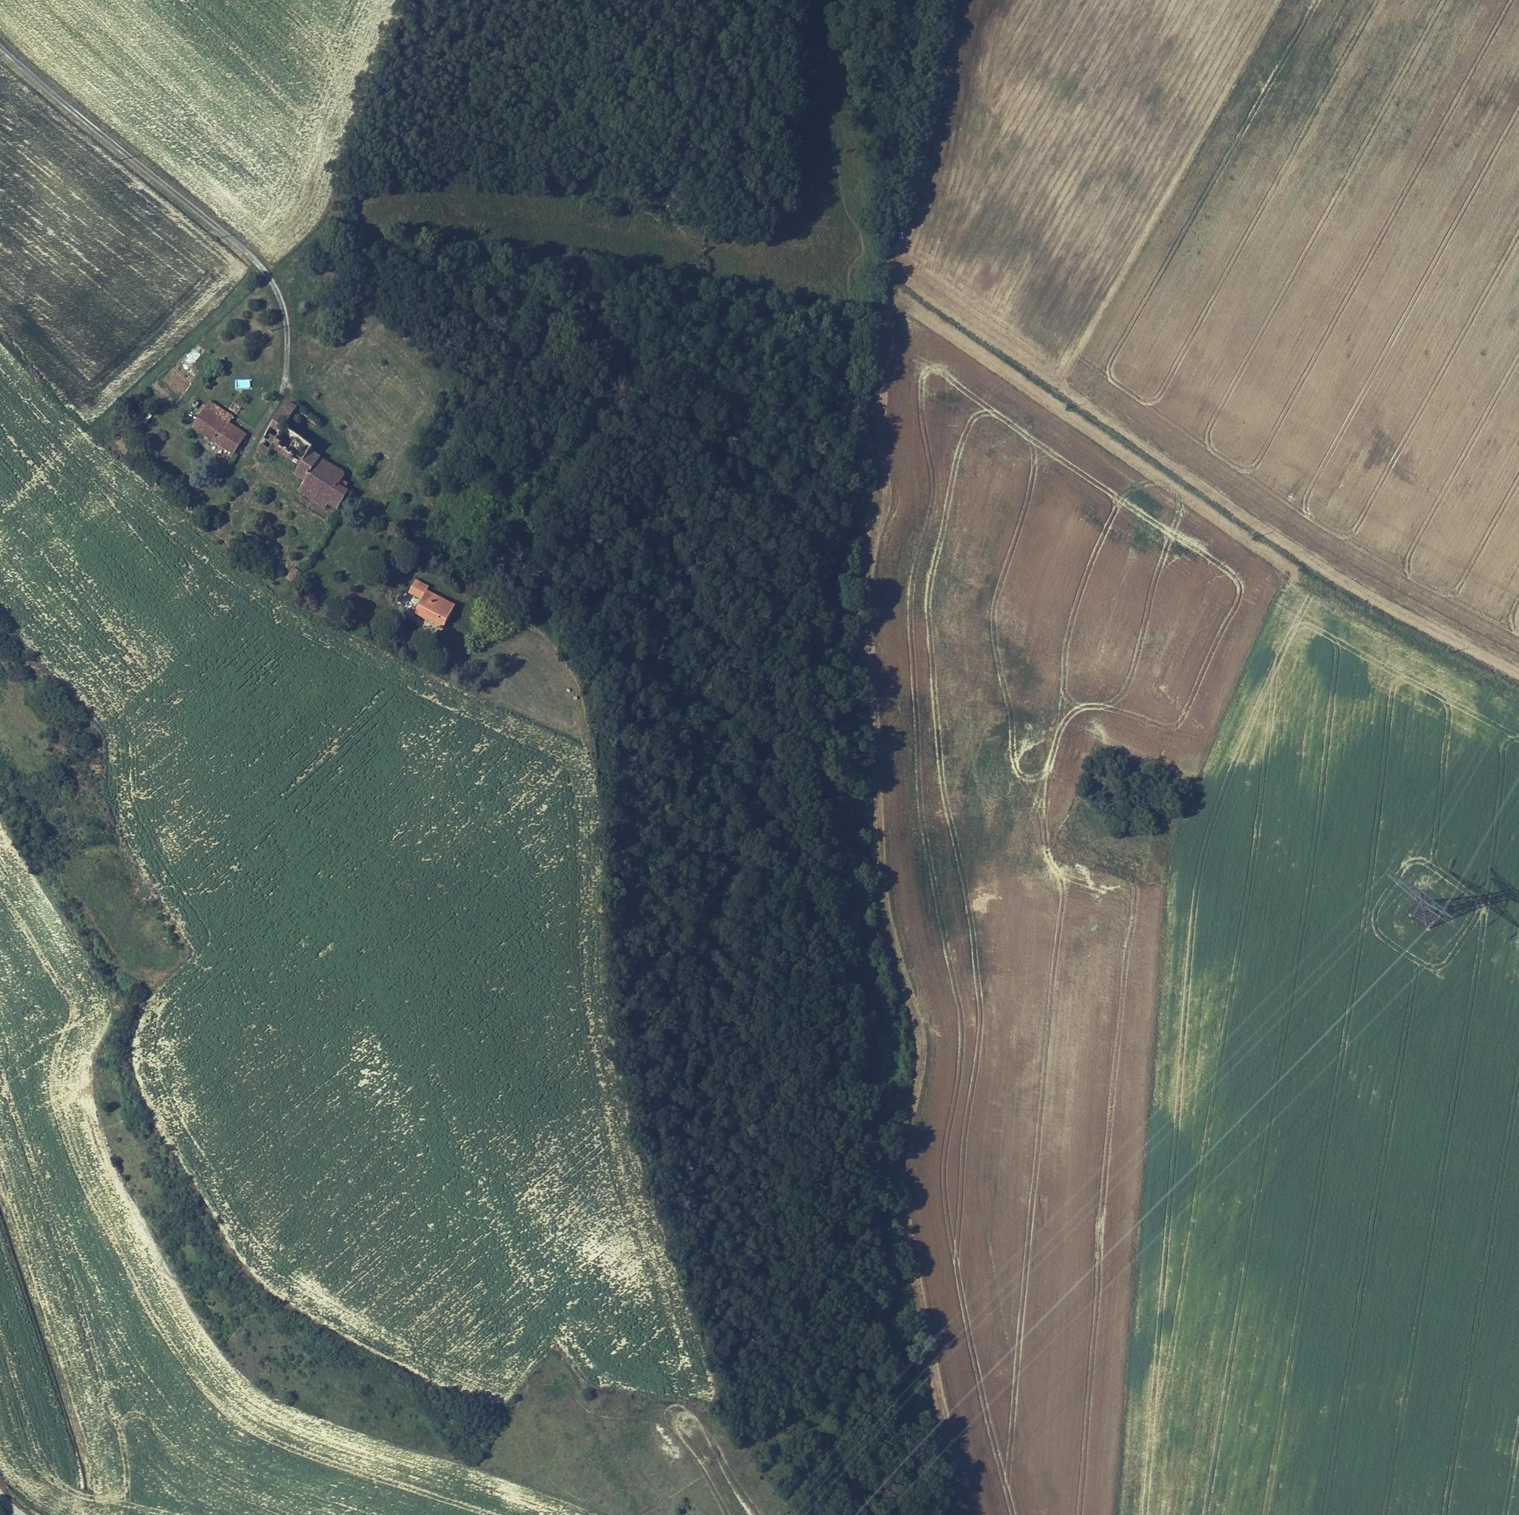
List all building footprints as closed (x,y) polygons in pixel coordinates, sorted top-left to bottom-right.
[(196,342),(181,365),(190,371),(205,348),(196,342)] [(249,380),(236,381),(236,389),(250,388),(249,380)] [(209,408),(205,415),(228,430),(232,424),(209,408)] [(269,464),(273,456),(286,436),(298,417),(287,410),(258,457),(269,464)] [(245,442),(228,430),(205,415),(194,432),(233,459),(245,442)] [(286,436),(273,456),(281,460),(294,440),(286,436)] [(294,440),(281,460),(289,465),(301,445),(294,440)] [(301,445),(289,465),(300,472),(302,473),(311,459),(315,454),(301,445)] [(302,473),(300,472),(295,480),(304,486),(298,495),(316,506),(321,497),(332,504),(328,509),(337,515),(348,498),(342,495),(348,485),(342,481),(343,479),(311,459),(302,473)] [(321,497),(316,506),(326,513),(328,509),(332,504),(321,497)] [(295,591),(302,580),(293,575),(287,586),(295,591)] [(413,621),(442,636),(453,615),(426,600),(428,596),(414,588),(407,600),(420,607),(413,621)] [(1118,826),(1120,820),(1108,816),(1106,823),(1118,826)]
